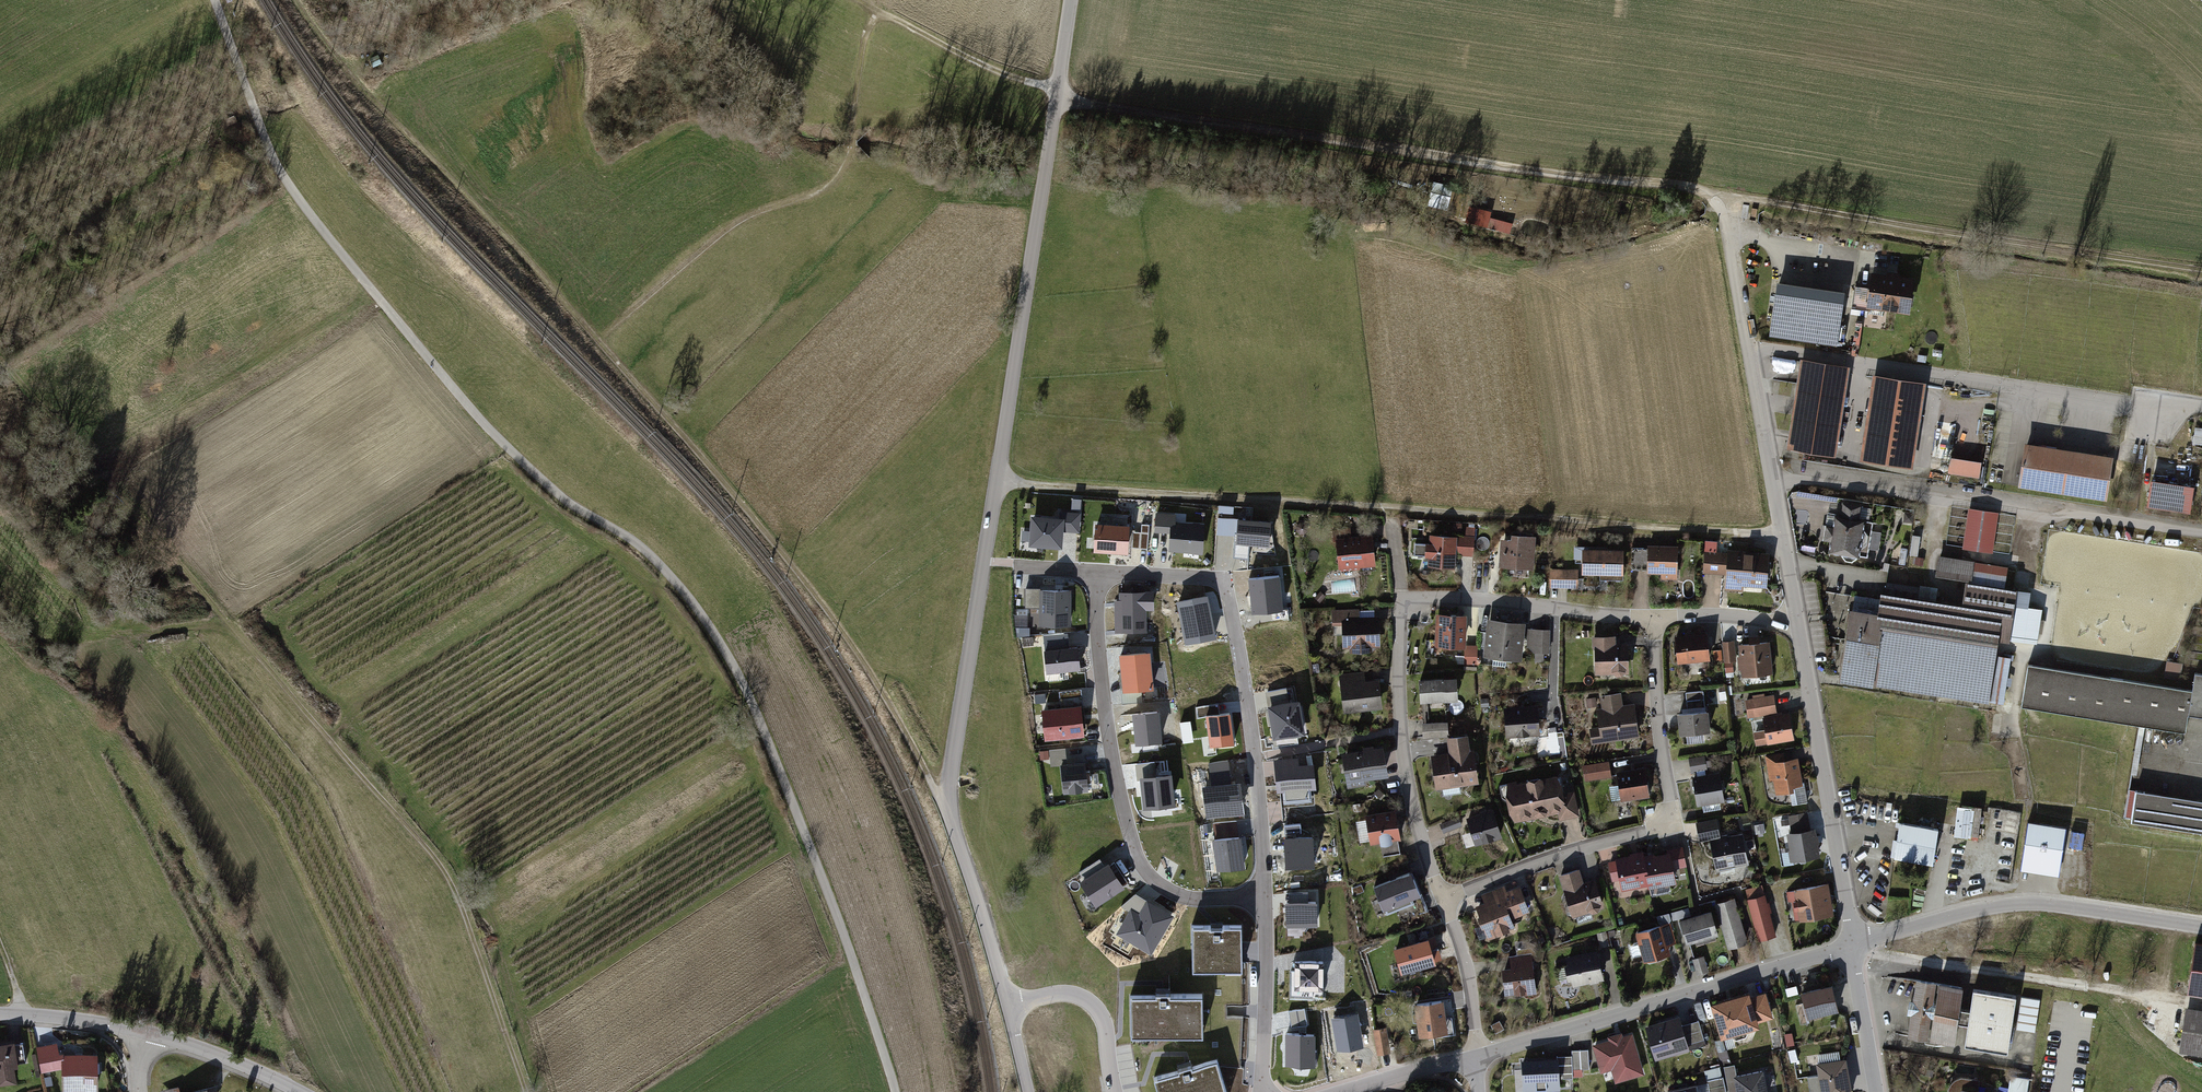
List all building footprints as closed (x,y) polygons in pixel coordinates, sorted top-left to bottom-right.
[(1918,278),(1877,272),(1871,312),(1886,315),(1887,308),(1913,312),(1918,278)] [(1849,293),(1784,283),(1776,333),(1841,343),(1849,293)] [(1852,368),(1806,360),(1792,443),(1839,451),(1852,368)] [(1924,385),(1876,378),(1864,458),(1912,466),(1924,385)] [(2201,443),(2201,426),(2197,425),(2194,441),(2201,443)] [(2107,496),(2114,454),(2027,441),(2021,484),(2107,496)] [(1942,469),(1980,475),(1982,463),(1944,457),(1942,469)] [(2197,487),(2152,479),(2148,505),(2193,512),(2197,487)] [(1235,513),(1235,503),(1220,503),(1220,513),(1235,513)] [(1865,506),(1844,503),(1842,518),(1839,517),(1838,528),(1829,527),(1828,539),(1837,541),(1835,553),(1867,558),(1873,522),(1863,520),(1865,506)] [(1058,515),(1032,513),(1030,544),(1062,546),(1063,530),(1080,531),(1081,510),(1059,509),(1058,515)] [(1963,549),(1993,553),(1998,513),(1968,509),(1963,549)] [(1271,519),(1237,517),(1235,542),(1270,544),(1271,519)] [(1128,525),(1097,523),(1096,549),(1126,550),(1128,525)] [(1201,525),(1174,523),(1172,547),(1199,549),(1201,525)] [(1466,537),(1430,535),(1428,564),(1454,566),(1455,551),(1473,552),(1474,527),(1466,527),(1466,537)] [(1372,534),(1337,538),(1341,569),(1359,566),(1358,563),(1375,561),(1372,534)] [(1519,539),(1505,538),(1504,561),(1538,563),(1540,535),(1519,534),(1519,539)] [(1677,546),(1649,546),(1649,571),(1661,571),(1662,578),(1677,578),(1677,546)] [(1622,548),(1583,547),(1582,572),(1601,572),(1601,577),(1622,578),(1622,548)] [(1728,553),(1727,573),(1726,589),(1743,591),(1744,585),(1767,587),(1769,553),(1729,550),(1728,553)] [(1727,573),(1728,553),(1705,552),(1704,572),(1727,573)] [(2013,564),(1942,553),(1938,576),(2010,586),(2013,564)] [(1577,569),(1549,570),(1549,587),(1577,586),(1577,569)] [(1254,611),(1282,610),(1281,579),(1253,580),(1254,611)] [(1885,600),(1856,596),(1844,679),(2009,703),(2016,655),(2007,654),(2009,641),(2043,645),(2048,607),(2037,605),(2039,590),(2010,586),(1972,581),(1969,603),(1886,592),(1885,600)] [(1070,588),(1040,588),(1040,625),(1070,625),(1070,588)] [(1116,600),(1117,630),(1145,630),(1144,609),(1153,608),(1152,591),(1121,592),(1121,600),(1116,600)] [(1208,595),(1177,601),(1186,644),(1217,638),(1208,595)] [(1361,609),(1333,609),(1333,627),(1346,627),(1346,645),(1353,645),(1353,648),(1374,648),(1374,644),(1379,644),(1379,616),(1361,617),(1361,609)] [(1437,615),(1436,644),(1463,645),(1463,616),(1437,615)] [(1525,625),(1489,622),(1486,654),(1522,657),(1525,625)] [(1532,626),(1531,651),(1551,652),(1551,626),(1532,626)] [(1710,635),(1679,637),(1680,661),(1712,659),(1710,635)] [(1619,636),(1597,637),(1598,671),(1631,670),(1630,644),(1619,644),(1619,636)] [(1737,640),(1723,642),(1725,663),(1739,661),(1737,640)] [(1773,642),(1743,644),(1745,674),(1775,672),(1773,642)] [(1079,645),(1044,649),(1047,672),(1082,668),(1079,645)] [(1475,665),(1476,646),(1465,646),(1465,664),(1475,665)] [(1150,650),(1119,653),(1123,691),(1154,687),(1150,650)] [(2181,678),(2184,662),(2168,659),(2165,676),(2181,678)] [(2192,690),(2027,665),(2020,705),(2186,730),(2189,713),(2192,690)] [(1365,672),(1339,675),(1344,710),(1384,704),(1380,679),(1366,681),(1365,672)] [(2195,674),(2192,690),(2189,713),(2201,715),(2201,675),(2195,674)] [(1455,677),(1420,680),(1421,700),(1456,698),(1455,677)] [(1706,690),(1688,692),(1689,709),(1708,708),(1706,690)] [(1601,727),(1591,729),(1593,740),(1642,731),(1637,702),(1627,704),(1625,692),(1601,697),(1604,710),(1598,711),(1601,727)] [(1776,693),(1746,699),(1749,717),(1779,712),(1776,693)] [(1595,697),(1585,699),(1587,708),(1597,706),(1595,697)] [(1299,700),(1268,705),(1273,739),(1305,733),(1299,700)] [(1081,704),(1041,709),(1045,740),(1085,736),(1081,704)] [(1542,704),(1509,706),(1510,733),(1543,731),(1542,704)] [(1713,709),(1681,713),(1684,733),(1715,729),(1713,709)] [(1134,713),(1137,742),(1160,739),(1157,711),(1134,713)] [(1792,711),(1764,715),(1766,729),(1755,731),(1757,742),(1796,736),(1792,711)] [(1207,716),(1211,745),(1234,742),(1230,713),(1207,716)] [(1452,721),(1426,723),(1426,737),(1453,735),(1452,721)] [(1453,753),(1475,750),(1473,734),(1451,738),(1453,753)] [(1386,746),(1346,752),(1351,783),(1369,781),(1369,776),(1391,773),(1386,746)] [(1475,750),(1453,753),(1435,756),(1440,785),(1480,779),(1475,750)] [(1787,751),(1768,755),(1772,776),(1777,775),(1780,791),(1793,788),(1792,784),(1806,781),(1801,757),(1789,759),(1787,751)] [(1709,752),(1691,756),(1695,773),(1713,769),(1709,752)] [(1314,763),(1299,764),(1298,757),(1274,759),(1277,793),(1282,792),(1283,803),(1312,801),(1311,789),(1316,789),(1314,763)] [(1085,760),(1060,763),(1064,793),(1089,791),(1085,760)] [(1612,761),(1584,764),(1586,779),(1614,776),(1612,761)] [(1654,793),(1650,766),(1619,771),(1621,784),(1611,785),(1613,799),(1654,793)] [(1722,771),(1696,775),(1700,802),(1727,798),(1722,771)] [(1169,773),(1142,776),(1145,806),(1172,803),(1169,773)] [(1563,774),(1510,784),(1517,818),(1563,809),(1564,816),(1583,812),(1579,791),(1567,793),(1563,774)] [(1792,784),(1793,788),(1795,802),(1809,799),(1806,781),(1792,784)] [(1204,788),(1208,816),(1245,810),(1241,783),(1204,788)] [(2138,787),(2133,821),(2201,831),(2201,797),(2138,787)] [(1957,836),(1981,837),(1982,804),(1958,804),(1957,836)] [(1400,809),(1369,813),(1373,840),(1403,836),(1400,809)] [(1496,809),(1470,817),(1479,844),(1505,836),(1496,809)] [(1794,830),(1812,828),(1809,810),(1791,812),(1794,830)] [(1461,816),(1442,824),(1446,833),(1465,825),(1461,816)] [(1721,816),(1699,820),(1702,838),(1725,834),(1721,816)] [(1943,828),(1901,822),(1895,857),(1938,864),(1943,828)] [(2028,823),(2021,871),(2060,877),(2067,829),(2028,823)] [(1794,830),(1788,831),(1792,859),(1819,854),(1814,827),(1812,828),(1794,830)] [(2084,846),(2085,830),(2073,829),(2072,846),(2084,846)] [(1744,832),(1714,838),(1720,867),(1750,861),(1744,832)] [(1241,834),(1212,839),(1217,872),(1246,868),(1241,834)] [(1312,837),(1285,839),(1286,866),(1314,865),(1312,837)] [(1674,851),(1678,866),(1687,863),(1683,843),(1673,846),(1674,851)] [(1678,866),(1674,851),(1643,858),(1649,881),(1650,887),(1681,880),(1678,866)] [(1618,859),(1622,876),(1624,887),(1649,881),(1643,858),(1642,853),(1618,859)] [(1622,876),(1618,859),(1610,860),(1614,878),(1622,876)] [(1108,862),(1079,881),(1096,906),(1125,887),(1108,862)] [(1582,868),(1563,873),(1575,913),(1606,905),(1599,879),(1586,882),(1582,868)] [(1383,910),(1394,906),(1415,897),(1421,895),(1412,872),(1374,888),(1383,910)] [(1487,902),(1480,905),(1492,934),(1517,924),(1514,916),(1532,909),(1523,887),(1509,893),(1505,882),(1482,891),(1487,902)] [(1765,883),(1747,889),(1762,936),(1779,931),(1765,883)] [(1831,883),(1799,888),(1803,916),(1836,911),(1831,883)] [(1139,913),(1147,899),(1136,893),(1121,906),(1129,911),(1131,908),(1139,913)] [(1422,913),(1415,897),(1394,906),(1401,922),(1422,913)] [(1717,903),(1730,944),(1751,937),(1739,897),(1717,903)] [(1139,913),(1131,908),(1129,911),(1116,934),(1151,954),(1174,915),(1147,899),(1139,913)] [(1316,902),(1287,903),(1287,931),(1305,931),(1311,924),(1317,924),(1316,902)] [(1722,932),(1715,911),(1684,920),(1690,941),(1722,932)] [(1674,921),(1640,930),(1648,958),(1672,951),(1670,943),(1679,941),(1674,921)] [(1241,926),(1192,927),(1193,970),(1242,969),(1241,926)] [(1434,962),(1427,940),(1395,950),(1402,972),(1434,962)] [(2196,942),(2187,994),(2201,996),(2201,943),(2196,942)] [(1597,950),(1569,956),(1570,963),(1561,965),(1563,975),(1573,973),(1575,983),(1603,977),(1597,950)] [(1515,966),(1505,967),(1507,992),(1538,989),(1535,953),(1514,955),(1515,966)] [(1708,955),(1694,959),(1699,975),(1713,971),(1708,955)] [(1323,989),(1323,961),(1295,960),(1294,989),(1323,989)] [(1975,989),(1972,1008),(1964,1007),(1967,984),(1920,978),(1912,1033),(1959,1040),(1962,1019),(1970,1020),(1967,1043),(2012,1049),(2014,1033),(2032,1036),(2038,998),(1975,989)] [(1831,986),(1802,994),(1808,1016),(1837,1009),(1831,986)] [(1749,990),(1710,1002),(1721,1036),(1760,1024),(1759,1021),(1774,1016),(1766,991),(1750,996),(1749,990)] [(1203,995),(1130,996),(1131,1036),(1204,1035),(1203,995)] [(1449,999),(1420,1003),(1425,1034),(1454,1030),(1449,999)] [(2188,1007),(2182,1043),(2201,1046),(2201,1009),(2188,1007)] [(1680,1013),(1644,1024),(1655,1058),(1706,1043),(1698,1019),(1683,1024),(1680,1013)] [(1390,1028),(1374,1030),(1378,1055),(1394,1052),(1390,1028)] [(1631,1035),(1594,1046),(1601,1070),(1612,1067),(1616,1080),(1642,1072),(1631,1035)] [(25,1041),(14,1042),(15,1059),(27,1058),(25,1041)] [(14,1042),(0,1043),(0,1075),(1,1081),(17,1080),(15,1059),(14,1042)] [(52,1043),(37,1045),(40,1061),(55,1058),(52,1043)] [(1588,1049),(1572,1050),(1573,1070),(1588,1069),(1588,1049)] [(99,1053),(65,1054),(66,1088),(100,1087),(99,1053)] [(1559,1056),(1521,1058),(1523,1090),(1560,1088),(1559,1056)] [(1155,1078),(1159,1091),(1226,1091),(1216,1060),(1193,1067),(1192,1064),(1178,1068),(1178,1071),(1155,1078)] [(1818,1065),(1824,1091),(1850,1091),(1843,1060),(1818,1065)] [(1724,1066),(1729,1091),(1769,1091),(1764,1068),(1737,1073),(1735,1063),(1724,1066)] [(2015,1075),(2012,1091),(2033,1091),(2035,1078),(2015,1075)] [(1707,1079),(1710,1091),(1726,1091),(1723,1076),(1707,1079)] [(1668,1088),(1669,1091),(1698,1091),(1696,1083),(1668,1088)]
